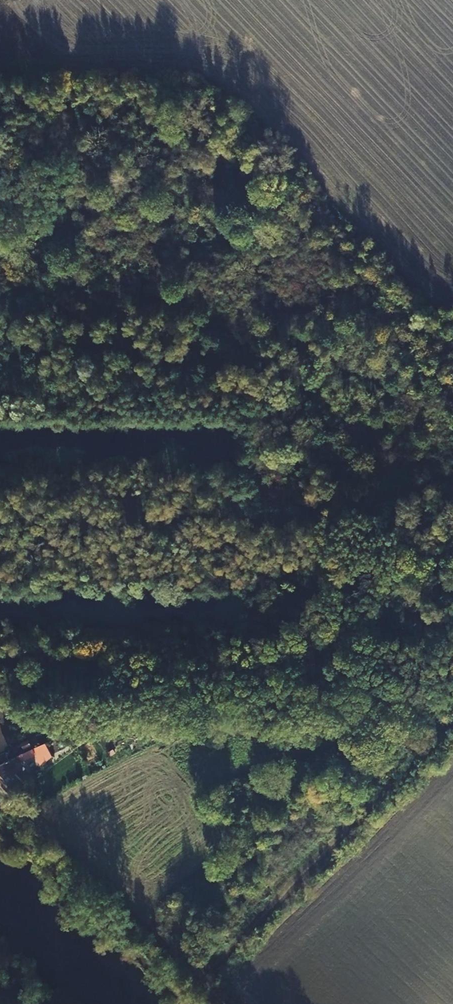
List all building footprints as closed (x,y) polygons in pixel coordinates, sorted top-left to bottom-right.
[(0,763),(0,779),(14,793),(24,783),(15,774),(24,765),(21,762),(35,756),(41,765),(54,756),(46,743),(0,763)]
